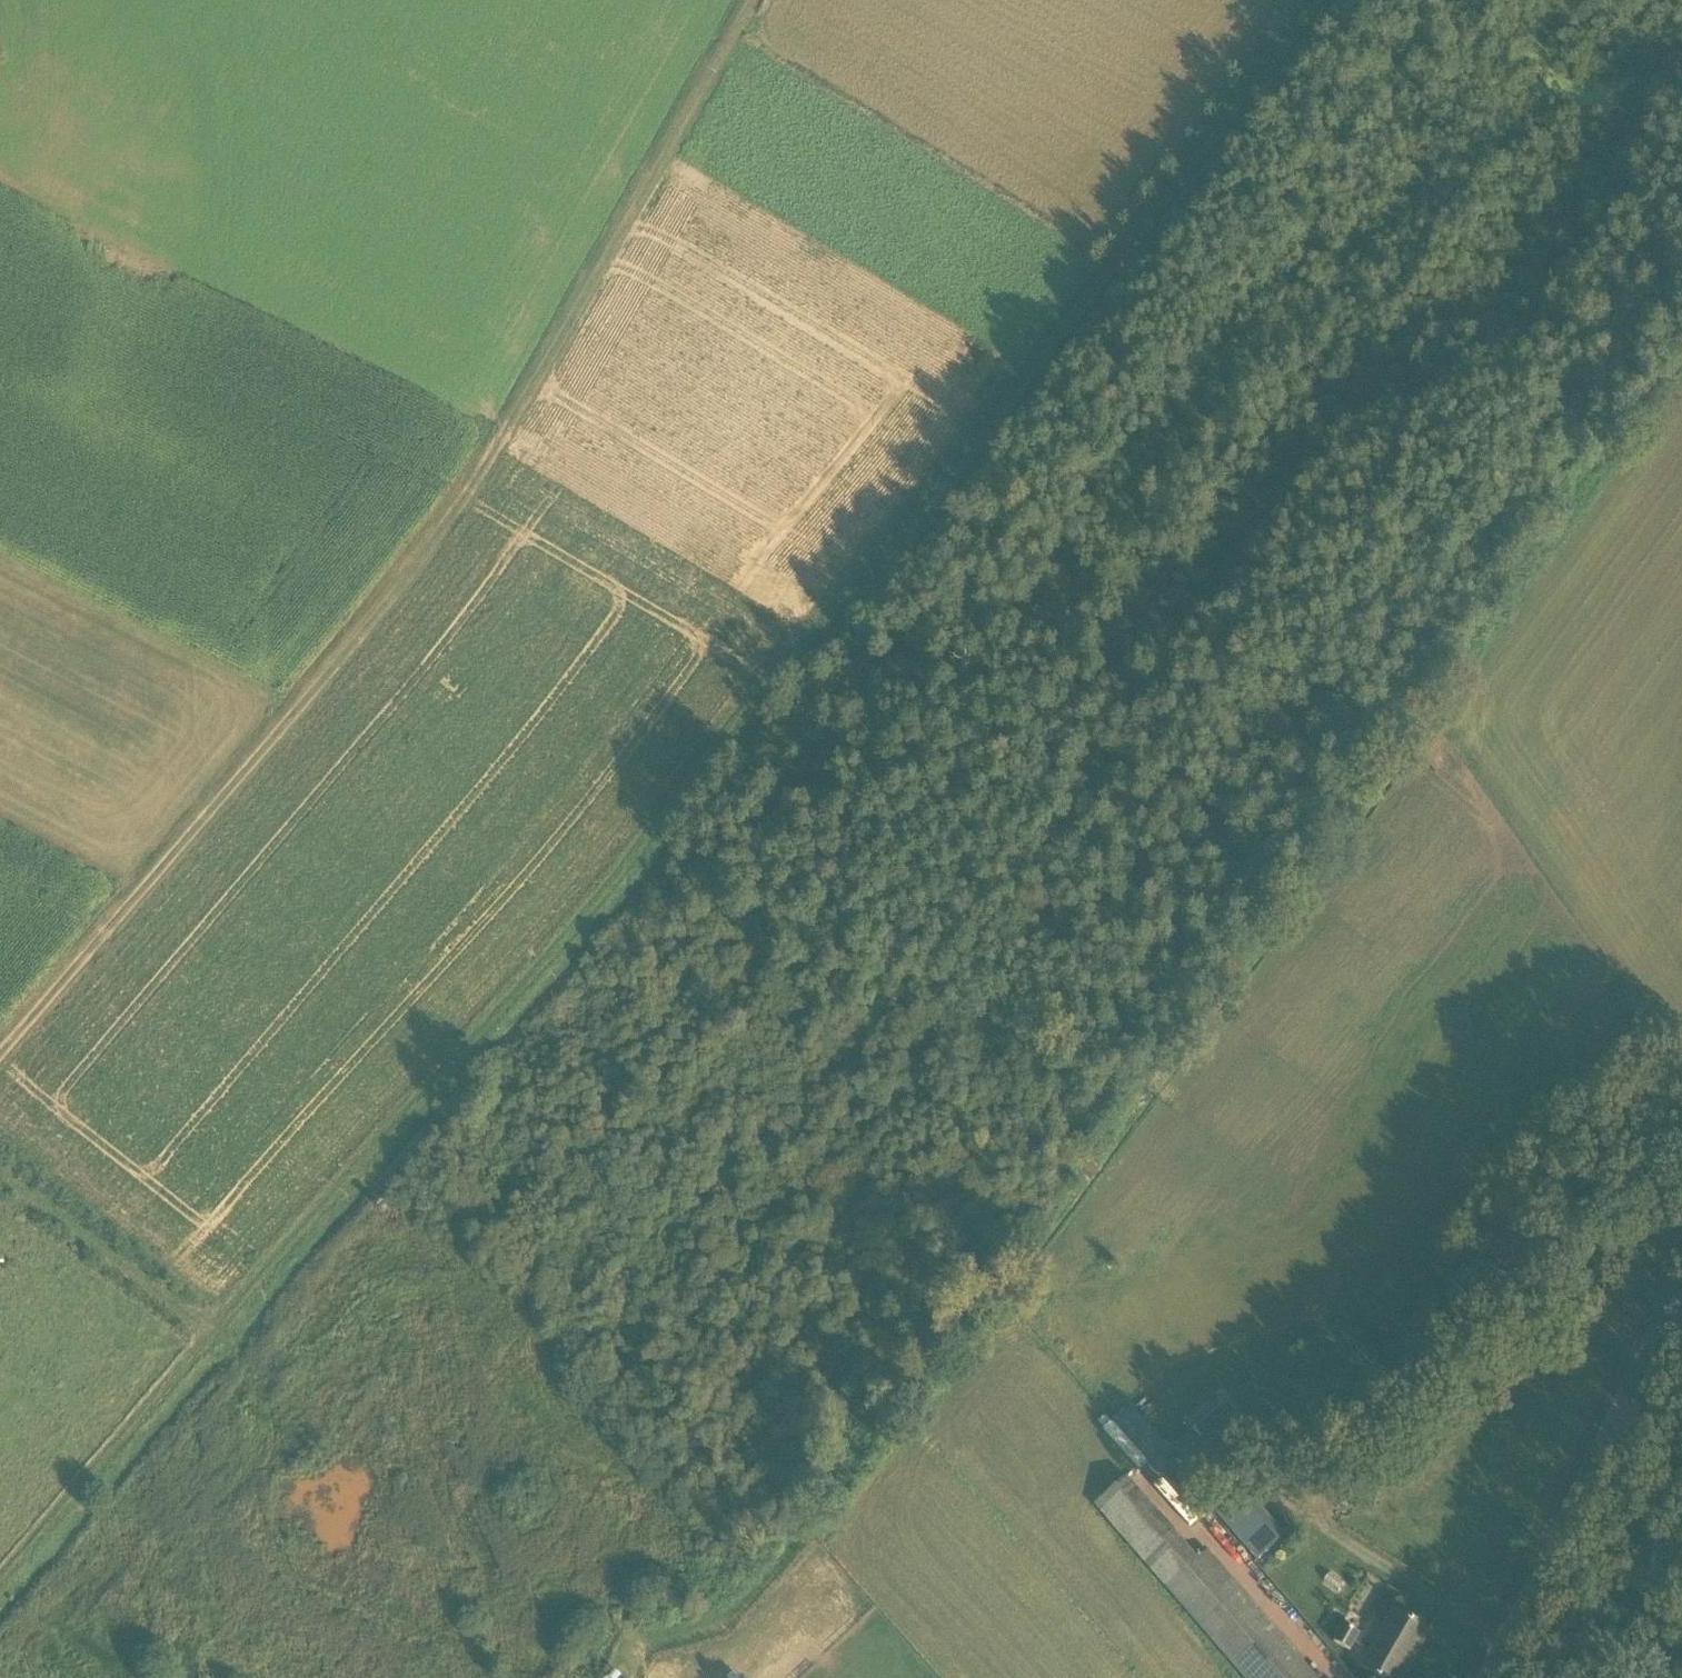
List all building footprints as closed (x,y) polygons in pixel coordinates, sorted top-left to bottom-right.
[(1167,1474),(1190,1501),(1248,1450),(1256,1444),(1223,1406),(1194,1431),(1203,1441),(1167,1474)] [(1275,1629),(1207,1550),(1196,1560),(1127,1480),(1097,1506),(1246,1677),(1317,1677),(1275,1629)] [(1274,1535),(1245,1493),(1219,1511),(1247,1553),(1274,1535)] [(1426,1628),(1395,1610),(1363,1668),(1381,1677),(1405,1677),(1415,1660),(1410,1657),(1426,1628)] [(1351,1651),(1361,1634),(1345,1625),(1335,1642),(1351,1651)]
